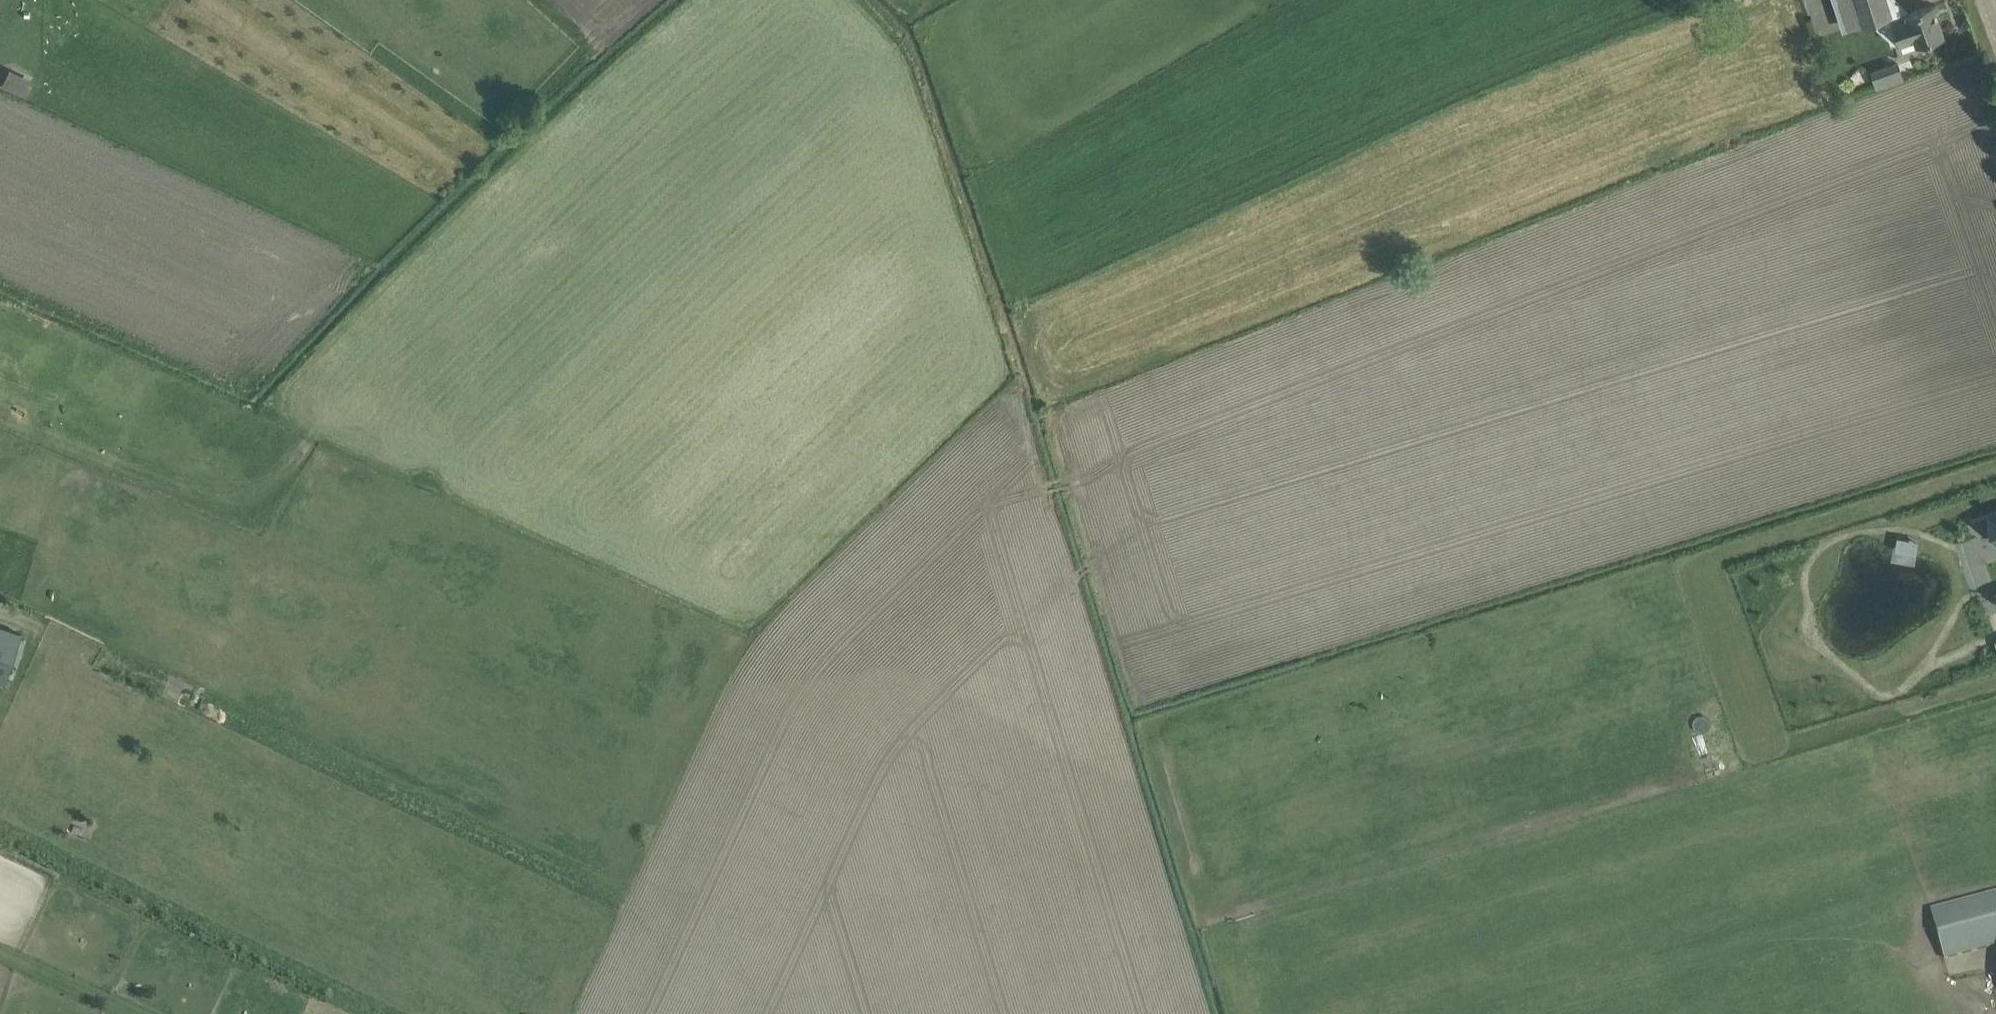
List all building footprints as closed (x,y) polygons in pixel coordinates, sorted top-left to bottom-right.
[(1892,15),(1887,0),(1837,0),(1847,29),(1892,15)] [(1943,35),(1933,5),(1893,18),(1901,43),(1918,37),(1920,43),(1924,42),(1943,35)] [(1878,70),(1880,84),(1908,81),(1906,66),(1878,70)] [(26,96),(34,78),(11,69),(4,86),(26,96)] [(1986,510),(1994,531),(1995,530),(1995,507),(1986,510)] [(4,684),(13,658),(2,654),(10,632),(12,633),(13,631),(0,627),(0,683),(4,684)] [(1942,957),(1995,943),(1995,893),(1930,910),(1942,957)]
